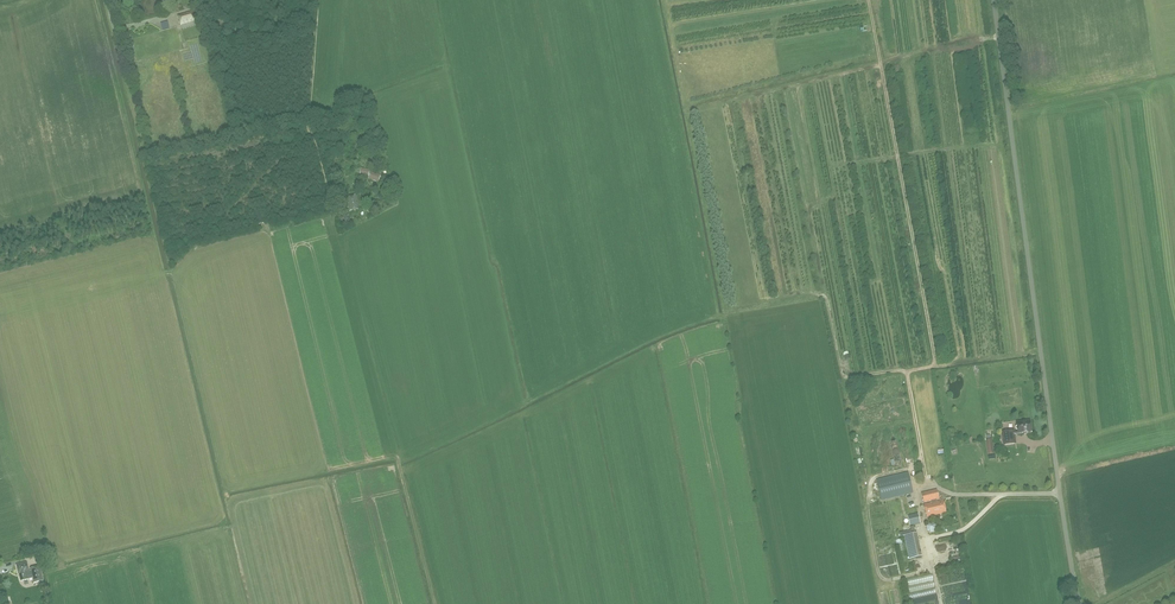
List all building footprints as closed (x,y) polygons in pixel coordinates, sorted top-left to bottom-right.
[(193,12),(177,16),(180,25),(196,21),(193,12)] [(380,176),(371,173),(369,179),(378,182),(380,176)] [(350,211),(360,209),(357,195),(347,197),(350,211)] [(255,212),(258,224),(264,223),(261,211),(255,212)] [(1030,420),(1022,421),(1017,422),(1017,426),(1016,426),(1015,427),(1016,429),(1017,430),(1018,430),(1018,431),(1014,432),(1014,430),(1002,432),(1004,445),(1015,443),(1014,434),(1031,432),(1030,420)] [(882,501),(913,493),(908,472),(877,480),(882,501)] [(931,501),(937,500),(939,499),(937,490),(922,494),(924,503),(931,501)] [(889,499),(890,511),(900,510),(898,498),(889,499)] [(913,498),(905,499),(906,508),(904,508),(905,514),(916,512),(913,498)] [(937,500),(931,501),(932,503),(924,505),(928,518),(947,513),(943,500),(937,502),(937,500)] [(910,525),(921,523),(918,513),(908,516),(910,525)] [(892,528),(898,528),(898,520),(902,520),(902,514),(891,515),(892,528)] [(932,533),(937,529),(936,524),(930,522),(926,526),(927,531),(932,533)] [(903,533),(909,559),(922,556),(917,533),(915,533),(914,526),(910,527),(911,531),(903,533)] [(16,564),(18,574),(19,574),(20,581),(28,579),(28,578),(32,577),(33,582),(43,580),(39,566),(30,568),(31,571),(28,571),(26,562),(16,564)] [(912,562),(901,563),(903,578),(914,576),(912,562)]
